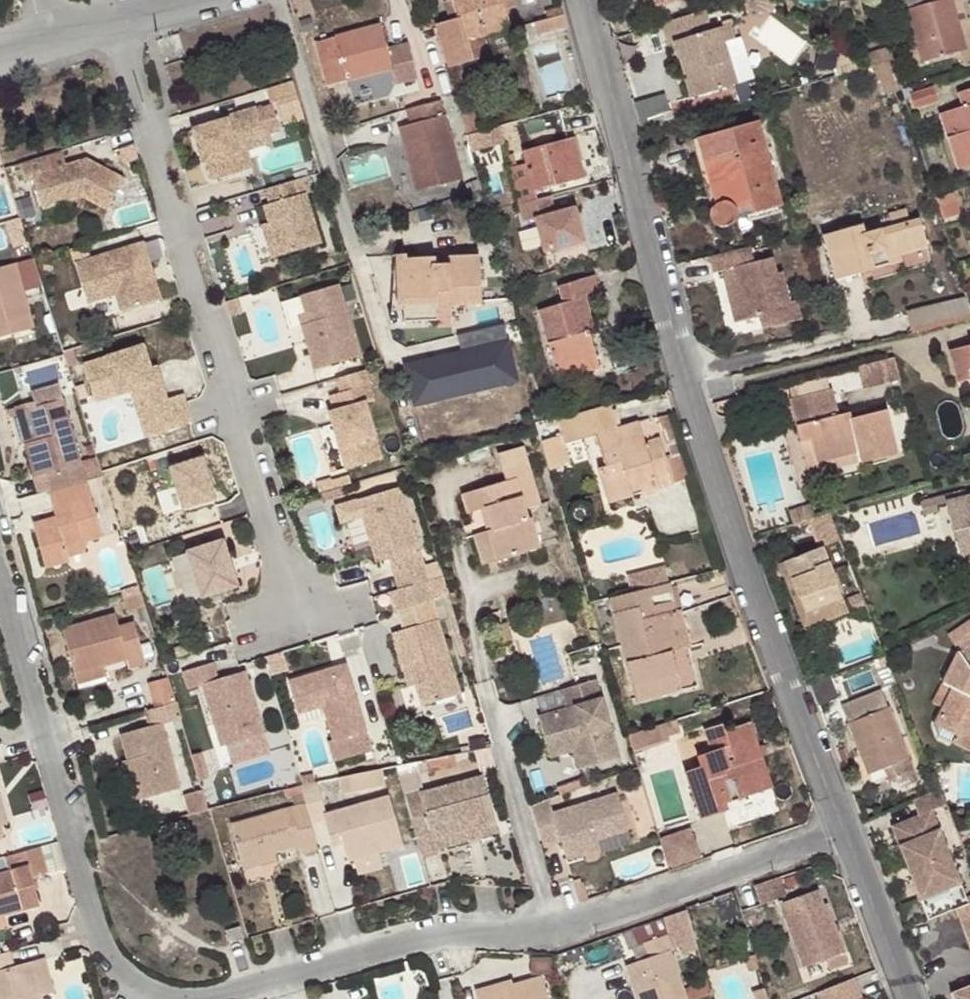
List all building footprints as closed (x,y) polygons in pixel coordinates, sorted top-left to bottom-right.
[(436,27),(446,69),(490,57),(485,38),(510,31),(505,10),(502,0),(445,0),(446,2),(444,3),(449,24),(436,27)] [(505,10),(518,7),(515,0),(502,0),(505,10)] [(924,65),(965,53),(951,1),(953,0),(933,0),(934,4),(909,11),(917,45),(924,65)] [(713,32),(706,11),(661,25),(669,47),(675,45),(685,75),(691,74),(699,98),(740,84),(733,60),(729,61),(719,30),(713,32)] [(380,25),(314,44),(326,88),(392,70),(395,76),(410,71),(404,48),(389,53),(380,25)] [(568,35),(566,25),(538,33),(541,42),(568,35)] [(727,27),(719,30),(729,61),(733,60),(737,58),(727,27)] [(914,67),(924,65),(917,45),(907,46),(914,67)] [(889,63),(885,50),(874,53),(878,67),(889,63)] [(863,70),(878,67),(874,53),(859,57),(863,70)] [(691,74),(685,75),(693,100),(699,98),(691,74)] [(941,118),(958,171),(969,167),(969,91),(959,95),(964,110),(941,118)] [(463,181),(438,103),(405,113),(409,128),(398,132),(418,195),(463,181)] [(263,132),(254,104),(224,114),(225,116),(191,127),(201,160),(206,159),(212,178),(243,168),(234,141),(263,132)] [(461,124),(465,138),(483,133),(476,104),(457,110),(461,124)] [(780,207),(755,122),(698,139),(704,162),(713,159),(725,205),(723,204),(719,204),(716,206),(713,207),(711,210),(710,213),(709,216),(710,219),(712,224),(716,227),(720,228),(725,228),(729,225),(732,221),(733,217),(733,213),(751,207),(753,215),(780,207)] [(266,141),(263,132),(234,141),(243,168),(252,165),(246,147),(266,141)] [(575,139),(522,151),(525,165),(508,169),(517,205),(535,200),(532,187),(557,181),(558,186),(585,178),(575,139)] [(53,168),(48,154),(19,163),(24,179),(33,176),(43,208),(84,196),(108,208),(124,177),(87,157),(53,168)] [(293,177),(264,186),(268,201),(261,203),(267,220),(278,253),(320,240),(304,189),(297,191),(293,177)] [(535,200),(517,205),(522,221),(534,217),(542,252),(581,244),(573,211),(553,213),(549,197),(535,200)] [(271,255),(278,253),(267,220),(260,222),(271,255)] [(860,227),(821,236),(833,279),(888,265),(886,259),(926,248),(918,220),(862,233),(860,227)] [(143,241),(75,262),(88,301),(116,292),(122,310),(161,297),(155,277),(148,279),(146,272),(152,270),(143,241)] [(748,249),(708,259),(712,275),(722,273),(732,271),(737,295),(727,297),(734,325),(759,320),(761,331),(799,322),(795,303),(788,304),(780,275),(775,276),(771,260),(753,265),(749,249),(748,249)] [(413,259),(402,259),(404,302),(411,302),(450,300),(451,308),(482,305),(478,257),(413,261),(413,259)] [(0,269),(0,340),(38,329),(19,264),(0,269)] [(152,270),(146,272),(148,279),(155,277),(152,270)] [(732,271),(722,273),(727,297),(737,295),(732,271)] [(587,327),(592,325),(585,300),(601,295),(595,278),(557,289),(561,306),(538,312),(553,367),(595,355),(589,336),(587,327)] [(301,325),(314,369),(359,356),(338,285),(300,296),(305,314),(308,323),(301,325)] [(964,305),(963,299),(904,315),(908,335),(931,330),(969,320),(964,305)] [(298,316),(301,325),(308,323),(305,314),(298,316)] [(595,335),(592,325),(587,327),(589,336),(595,335)] [(461,354),(404,367),(413,407),(516,382),(502,327),(457,338),(461,354)] [(164,431),(192,422),(183,394),(168,399),(162,380),(155,382),(150,367),(143,345),(83,364),(94,395),(115,388),(118,394),(130,390),(136,409),(154,404),(164,431)] [(969,382),(969,347),(951,352),(959,385),(969,382)] [(595,355),(553,367),(556,377),(598,365),(595,355)] [(861,361),(864,386),(902,381),(899,357),(861,361)] [(150,367),(155,382),(162,380),(157,365),(150,367)] [(365,370),(336,379),(340,393),(341,394),(369,386),(365,370)] [(374,401),(369,386),(341,394),(340,393),(329,396),(334,411),(365,402),(365,403),(374,401)] [(96,402),(118,394),(115,388),(94,395),(96,402)] [(794,422),(796,422),(804,420),(810,441),(850,433),(854,443),(902,432),(896,408),(851,419),(848,412),(839,415),(832,390),(789,400),(794,422)] [(84,483),(104,477),(98,458),(81,463),(63,401),(27,412),(37,441),(29,443),(24,445),(34,480),(47,477),(51,492),(54,491),(84,483)] [(351,445),(357,466),(381,459),(365,403),(365,402),(334,411),(329,412),(339,448),(351,445)] [(136,409),(146,437),(164,431),(154,404),(136,409)] [(612,406),(575,415),(583,440),(595,436),(605,470),(599,472),(607,497),(630,491),(630,488),(626,478),(651,471),(654,480),(657,493),(673,488),(659,440),(644,444),(642,438),(655,434),(651,420),(618,429),(612,406)] [(27,412),(20,414),(29,443),(37,441),(27,412)] [(575,415),(545,422),(536,424),(554,484),(574,479),(565,446),(583,440),(575,415)] [(804,420),(796,422),(804,456),(854,443),(850,433),(810,441),(804,420)] [(351,445),(339,448),(345,469),(357,466),(351,445)] [(498,456),(506,483),(531,475),(522,448),(498,456)] [(202,459),(170,469),(183,510),(215,501),(202,459)] [(630,488),(654,480),(651,471),(626,478),(630,488)] [(490,532),(488,532),(496,563),(539,549),(531,520),(527,520),(526,511),(541,506),(531,475),(506,483),(462,496),(468,516),(484,511),(490,532)] [(47,477),(34,480),(39,496),(48,493),(51,492),(47,477)] [(89,500),(84,483),(54,491),(59,508),(53,510),(56,521),(58,526),(35,532),(47,569),(70,562),(69,559),(66,550),(86,544),(104,539),(93,499),(89,500)] [(389,559),(418,550),(399,488),(357,500),(362,517),(372,550),(376,563),(389,559)] [(48,493),(53,510),(59,508),(54,491),(51,492),(48,493)] [(630,491),(607,497),(608,504),(632,498),(630,491)] [(957,546),(969,543),(969,497),(946,503),(957,546)] [(34,527),(35,532),(58,526),(56,521),(34,527)] [(496,563),(488,532),(474,536),(483,566),(496,563)] [(188,552),(202,598),(238,586),(224,541),(188,552)] [(957,546),(960,557),(969,554),(969,543),(957,546)] [(69,559),(89,552),(86,544),(66,550),(69,559)] [(823,549),(786,563),(806,615),(842,600),(823,549)] [(418,550),(389,559),(394,575),(423,567),(418,550)] [(394,575),(399,590),(427,581),(423,567),(394,575)] [(427,581),(399,590),(389,593),(395,612),(433,600),(427,581)] [(674,610),(667,583),(607,598),(634,687),(683,673),(666,613),(674,610)] [(634,687),(639,705),(702,687),(679,608),(674,610),(666,613),(683,673),(634,687)] [(499,613),(490,616),(493,627),(502,625),(499,613)] [(130,672),(147,667),(136,625),(120,630),(116,617),(63,632),(77,677),(105,669),(127,662),(130,672)] [(437,620),(392,634),(406,678),(412,676),(415,685),(421,706),(460,694),(437,620)] [(960,652),(945,685),(955,690),(937,726),(963,738),(969,723),(969,645),(960,652)] [(203,685),(222,745),(264,732),(244,670),(217,679),(212,662),(183,671),(189,689),(203,685)] [(347,664),(291,681),(298,705),(322,698),(324,706),(328,717),(335,740),(330,741),(336,762),(364,753),(359,734),(367,731),(347,664)] [(105,669),(77,677),(79,686),(108,678),(105,669)] [(412,676),(406,678),(408,687),(415,685),(412,676)] [(153,683),(160,708),(176,703),(168,678),(153,683)] [(577,687),(562,691),(567,710),(538,719),(546,744),(573,736),(577,749),(573,750),(573,751),(579,771),(618,759),(596,681),(577,687)] [(882,690),(842,705),(869,775),(884,769),(889,767),(893,778),(898,791),(917,783),(907,760),(882,690)] [(300,713),(324,706),(322,698),(298,705),(300,713)] [(163,728),(182,722),(176,703),(160,708),(145,712),(149,729),(120,737),(128,763),(133,763),(143,802),(181,791),(163,728)] [(677,721),(668,724),(672,737),(682,734),(677,721)] [(668,724),(629,737),(635,757),(673,744),(673,741),(672,737),(668,724)] [(755,760),(762,757),(750,724),(725,732),(723,725),(706,732),(713,752),(699,758),(702,768),(686,774),(702,820),(729,811),(727,803),(765,790),(755,760)] [(573,736),(546,744),(550,758),(573,751),(573,750),(577,749),(573,736)] [(773,787),(762,757),(755,760),(765,790),(773,787)] [(134,804),(143,802),(133,763),(128,763),(124,765),(134,804)] [(893,778),(889,767),(884,769),(889,780),(893,778)] [(383,781),(380,769),(343,776),(338,778),(342,793),(383,781)] [(409,819),(420,855),(437,850),(434,842),(496,823),(482,776),(419,794),(425,815),(409,819)] [(317,782),(298,786),(304,807),(309,824),(323,820),(328,836),(338,834),(341,845),(347,864),(402,846),(388,796),(326,813),(317,782)] [(942,789),(938,791),(944,805),(948,804),(942,789)] [(938,790),(913,800),(919,816),(893,826),(930,920),(957,910),(969,940),(969,898),(934,808),(944,805),(938,791),(938,790)] [(550,800),(532,806),(544,847),(562,841),(567,859),(601,849),(598,840),(629,831),(619,795),(555,814),(550,800)] [(309,824),(304,807),(231,827),(241,864),(275,853),(300,845),(303,855),(316,851),(309,824)] [(498,832),(496,823),(434,842),(437,850),(498,832)] [(662,840),(672,869),(697,860),(687,831),(662,840)] [(338,834),(328,836),(332,848),(341,845),(338,834)] [(39,849),(19,855),(24,871),(0,878),(0,920),(41,907),(33,880),(47,877),(39,849)] [(275,853),(241,864),(244,872),(277,861),(275,853)] [(822,890),(785,903),(806,967),(846,955),(829,904),(826,905),(822,890)] [(686,909),(669,914),(672,926),(675,926),(684,951),(697,947),(686,909)] [(237,927),(225,931),(228,939),(240,936),(237,927)] [(639,998),(685,998),(669,953),(677,950),(672,935),(643,946),(649,960),(628,968),(639,998)] [(8,953),(0,955),(0,998),(39,998),(29,966),(13,970),(8,953)] [(530,955),(530,972),(550,973),(550,955),(530,955)] [(39,998),(45,998),(53,997),(43,961),(29,966),(39,998)] [(820,993),(822,998),(862,998),(855,980),(820,993)] [(540,981),(512,989),(479,998),(545,998),(540,981)] [(474,998),(479,998),(512,989),(509,983),(473,994),(474,998)] [(954,993),(956,998),(969,998),(969,987),(954,993)]
